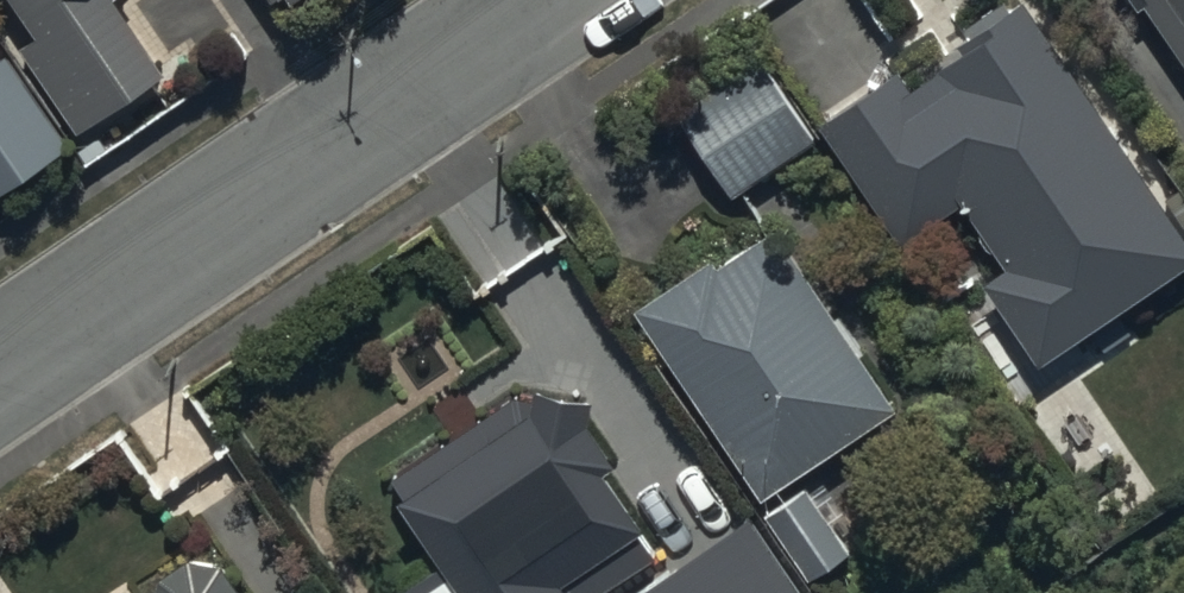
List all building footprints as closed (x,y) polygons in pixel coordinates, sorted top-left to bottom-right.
[(25,21),(14,28),(85,134),(170,76),(119,0),(11,0),(25,21)] [(283,12),(300,0),(275,0),(283,12)] [(1183,51),(1183,0),(1150,0),(1183,51)] [(1070,352),(1183,276),(1183,236),(1031,9),(913,88),(902,71),(826,123),(907,243),(969,202),(1013,268),(982,289),(1039,373),(1070,352)] [(69,150),(5,54),(0,58),(0,196),(69,150)] [(678,107),(739,197),(817,145),(756,55),(678,107)] [(640,313),(764,497),(896,409),(772,225),(640,313)] [(750,521),(674,571),(546,381),(391,485),(464,592),(799,592),(750,521)] [(770,515),(815,581),(870,544),(826,478),(770,515)] [(230,571),(197,592),(245,592),(230,571)]
